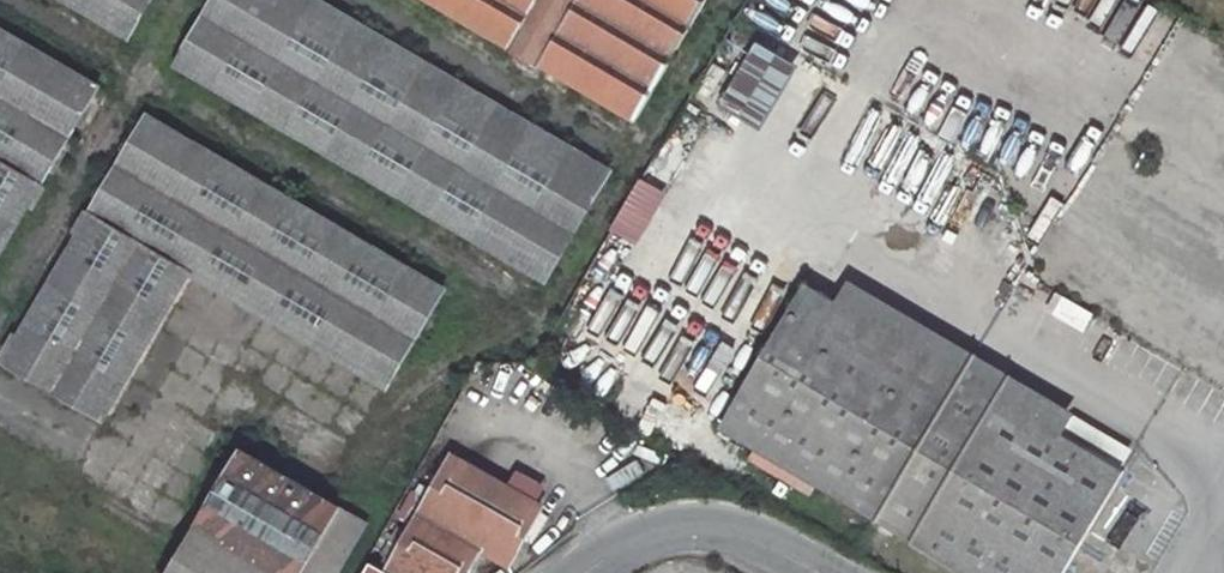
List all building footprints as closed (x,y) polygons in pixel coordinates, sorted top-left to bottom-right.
[(128,36),(149,0),(67,0),(128,36)] [(286,0),(219,0),(180,66),(541,279),(598,184),(286,0)] [(632,121),(703,0),(427,0),(632,121)] [(0,31),(0,249),(96,88),(0,31)] [(757,124),(792,67),(752,43),(717,101),(757,124)] [(442,292),(149,119),(4,364),(102,422),(190,274),(384,390),(442,292)] [(605,231),(633,245),(661,192),(633,178),(605,231)] [(1078,414),(853,281),(838,306),(1063,437),(1078,414)] [(723,426),(974,572),(1067,572),(1125,473),(1063,437),(838,306),(805,286),(723,426)] [(385,565),(374,558),(365,572),(464,572),(480,546),(503,559),(539,501),(455,451),(385,565)] [(246,453),(175,572),(342,572),(370,526),(246,453)]
